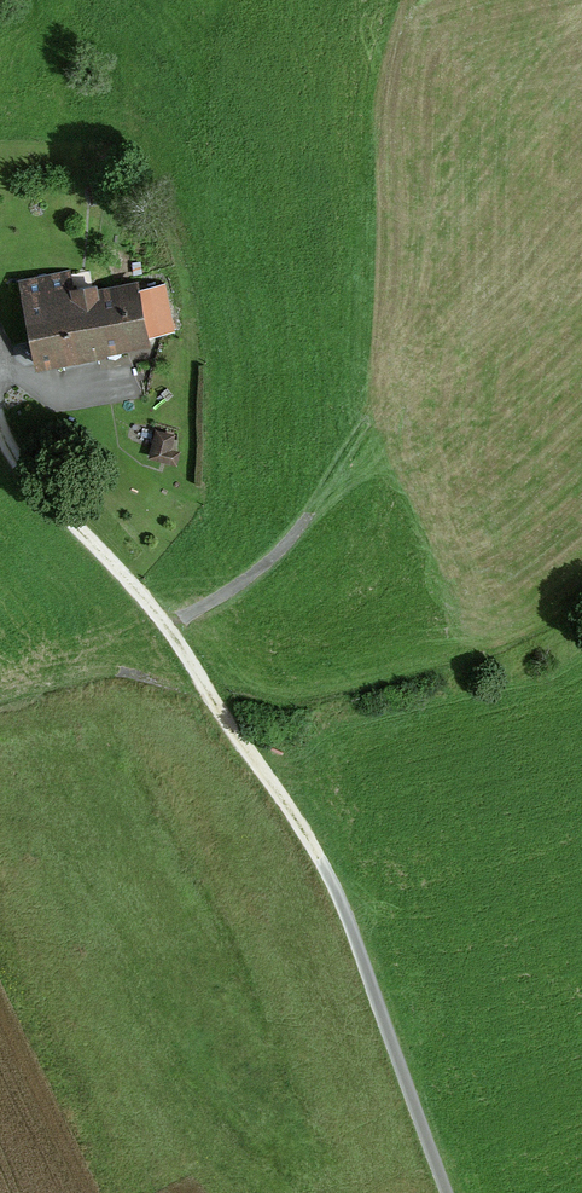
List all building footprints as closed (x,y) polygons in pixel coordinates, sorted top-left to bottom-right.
[(27,283),(19,284),(34,365),(59,360),(58,355),(171,333),(162,285),(94,298),(92,287),(70,291),(67,276),(44,280),(44,278),(27,281),(27,283)] [(169,438),(155,434),(148,458),(163,461),(169,438)]
